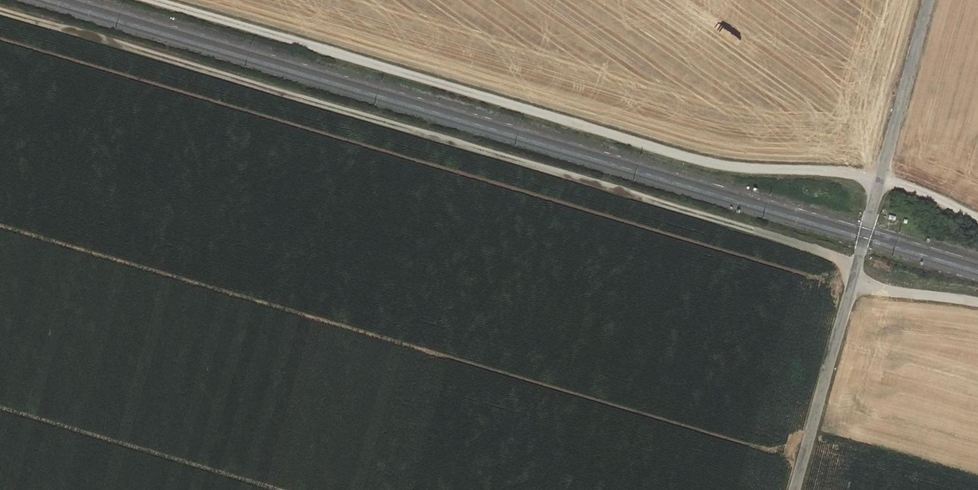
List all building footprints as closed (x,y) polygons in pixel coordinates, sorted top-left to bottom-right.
[(496,140),(494,148),(503,151),(506,143),(496,140)] [(888,220),(886,229),(894,231),(897,221),(888,220)]
